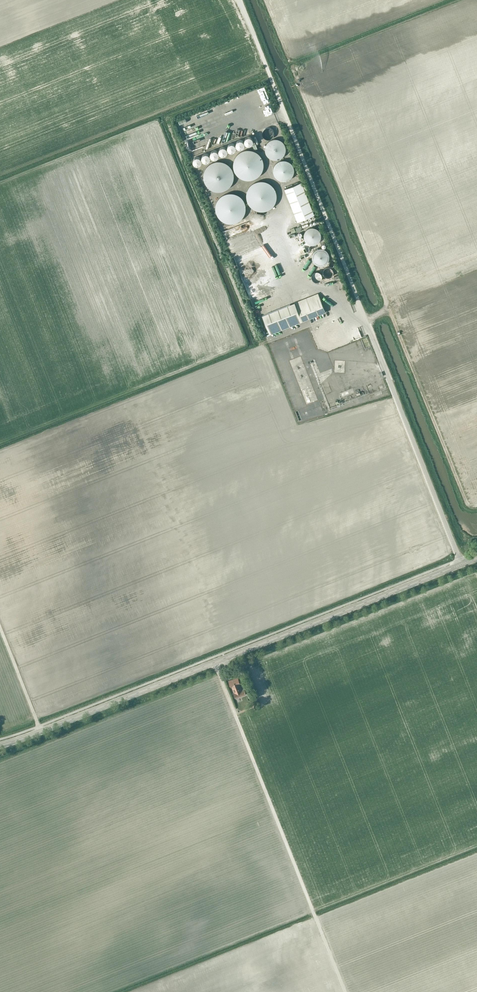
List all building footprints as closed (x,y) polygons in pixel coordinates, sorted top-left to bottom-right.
[(255,94),(258,93),(258,92),(262,91),(261,86),(254,88),(255,94)] [(263,104),(265,103),(269,112),(271,111),(266,99),(262,101),(263,104)] [(247,144),(249,145),(251,144),(252,143),(253,141),(252,139),(251,137),(250,136),(248,136),(246,136),(245,138),(244,140),(244,142),(245,143),(247,144)] [(274,159),(275,159),(276,159),(277,159),(278,159),(278,158),(279,158),(280,158),(281,157),(282,156),(283,156),(283,155),(284,154),(284,153),(285,152),(285,151),(285,150),(285,149),(285,148),(285,147),(285,146),(284,145),(284,144),(283,143),(283,142),(282,142),(281,141),(280,140),(279,140),(278,140),(278,139),(277,139),(276,139),(275,139),(274,139),(273,139),(272,140),(271,140),(270,140),(269,141),(268,142),(267,143),(267,144),(266,145),(266,146),(265,147),(265,148),(265,149),(265,150),(265,151),(266,152),(266,153),(266,154),(267,154),(267,155),(268,156),(269,157),(270,157),(270,158),(271,158),(272,158),(273,159),(274,159)] [(238,148),(240,148),(242,148),(244,146),(244,144),(244,142),(243,141),(241,140),(239,140),(238,140),(236,142),(236,143),(236,145),(237,147),(238,148)] [(229,151),(231,151),(233,151),(234,150),(235,149),(236,147),(235,145),(234,144),(232,143),(230,143),(229,144),(228,146),(227,147),(228,149),(229,151)] [(221,154),(223,155),(225,154),(226,153),(227,151),(227,149),(226,148),(225,147),(223,146),(221,147),(219,148),(219,150),(219,152),(220,153),(221,154)] [(212,158),(214,158),(216,158),(218,157),(218,155),(218,153),(218,151),(217,150),(215,150),(213,150),(211,151),(210,152),(210,154),(211,156),(212,158)] [(247,179),(248,180),(249,179),(250,179),(252,179),(253,179),(254,178),(255,178),(256,177),(257,176),(258,175),(259,174),(260,173),(261,172),(261,171),(262,170),(262,169),(263,167),(263,166),(263,165),(263,164),(263,162),(262,161),(262,160),(262,159),(261,157),(260,156),(260,155),(259,154),(258,153),(257,153),(256,152),(255,151),(253,151),(252,150),(251,150),(250,150),(248,150),(247,150),(246,150),(245,150),(243,150),(242,151),(241,151),(240,152),(239,153),(238,153),(237,154),(236,155),(235,156),(235,157),(234,159),(234,160),(233,161),(233,162),(233,164),(233,165),(233,166),(233,167),(233,169),(234,170),(234,171),(235,172),(236,173),(236,174),(237,175),(238,176),(239,177),(240,178),(242,178),(243,179),(244,179),(245,179),(247,179)] [(202,160),(203,161),(205,161),(207,161),(209,160),(210,158),(210,156),(209,155),(208,153),(206,153),(204,153),(202,154),(201,156),(201,158),(202,160)] [(195,164),(197,165),(199,164),(201,163),(202,161),(201,159),(200,157),(199,157),(197,156),(195,157),(194,158),(193,160),(193,161),(194,163),(195,164)] [(282,180),(283,180),(284,180),(285,180),(286,180),(287,180),(287,179),(288,179),(289,179),(290,178),(290,177),(291,177),(291,176),(292,175),(293,174),(293,173),(293,172),(293,171),(293,170),(293,169),(293,168),(293,167),(292,166),(292,165),(291,164),(290,163),(289,162),(288,161),(287,161),(286,161),(285,161),(285,160),(284,160),(283,160),(282,160),(281,161),(280,161),(279,161),(278,162),(277,162),(277,163),(276,163),(275,164),(275,165),(274,166),(274,167),(274,168),(273,169),(273,170),(273,171),(273,172),(274,173),(274,174),(274,175),(275,175),(275,176),(276,177),(277,178),(278,179),(279,179),(280,180),(281,180),(282,180)] [(217,191),(218,191),(220,191),(221,191),(222,191),(223,190),(225,190),(226,189),(227,189),(228,188),(229,187),(230,186),(230,185),(231,184),(232,183),(232,182),(233,181),(233,179),(233,178),(233,177),(233,176),(233,174),(233,173),(233,172),(232,171),(232,170),(231,168),(230,167),(230,166),(229,165),(228,165),(227,164),(226,163),(225,163),(223,162),(222,162),(221,162),(220,161),(218,161),(217,161),(216,162),(215,162),(213,162),(212,163),(211,163),(210,164),(209,165),(208,165),(207,166),(206,167),(206,168),(205,170),(204,171),(204,172),(204,173),(203,174),(203,176),(203,177),(203,178),(204,179),(204,181),(204,182),(205,183),(206,184),(206,185),(207,186),(208,187),(209,188),(210,189),(211,189),(212,190),(213,190),(215,191),(216,191),(217,191)] [(263,181),(261,181),(260,181),(259,181),(258,182),(256,182),(255,182),(254,183),(253,184),(252,184),(251,185),(250,186),(249,187),(249,188),(248,189),(247,190),(247,192),(247,193),(246,194),(246,195),(246,197),(246,198),(247,199),(247,200),(247,202),(248,203),(249,204),(249,205),(250,206),(251,207),(252,208),(253,208),(254,209),(255,210),(256,210),(258,211),(259,211),(260,211),(261,211),(263,211),(264,211),(265,210),(266,210),(268,210),(269,209),(270,208),(271,208),(272,207),(273,206),(273,205),(274,204),(275,203),(275,202),(276,200),(276,199),(276,198),(276,197),(276,195),(276,194),(276,193),(276,192),(275,190),(275,189),(274,188),(273,187),(273,186),(272,185),(271,184),(270,184),(269,183),(268,182),(266,182),(265,181),(264,181),(263,181)] [(285,189),(297,221),(314,215),(301,182),(285,189)] [(230,223),(231,223),(232,223),(233,223),(235,222),(236,222),(237,221),(238,221),(239,220),(240,219),(241,218),(242,218),(243,217),(243,215),(244,214),(245,213),(245,212),(245,211),(245,209),(246,208),(246,207),(245,206),(245,204),(245,203),(244,202),(244,201),(243,200),(242,199),(242,198),(241,197),(240,196),(239,195),(238,195),(236,194),(235,194),(234,193),(233,193),(231,193),(230,193),(229,193),(228,193),(226,193),(225,194),(224,194),(223,195),(222,196),(221,196),(220,197),(219,198),(218,199),(218,200),(217,201),(216,203),(216,204),(216,205),(216,206),(216,208),(216,209),(216,210),(216,211),(216,213),(217,214),(217,215),(218,216),(219,217),(219,218),(220,219),(221,220),(222,220),(223,221),(225,222),(226,222),(227,222),(228,223),(230,223)] [(313,227),(312,227),(311,227),(310,227),(309,228),(308,228),(307,228),(307,229),(306,229),(306,230),(305,231),(304,232),(304,233),(304,234),(303,235),(304,236),(304,237),(304,238),(304,239),(305,240),(305,241),(306,241),(306,242),(307,242),(308,243),(309,243),(309,244),(310,244),(311,244),(312,244),(313,244),(314,244),(315,244),(316,243),(317,243),(317,242),(318,242),(318,241),(319,241),(319,240),(320,239),(320,238),(320,237),(321,236),(320,235),(320,234),(320,233),(320,232),(319,231),(319,230),(318,230),(318,229),(317,229),(316,228),(315,228),(314,227),(313,227)] [(234,233),(222,232),(227,247),(231,247),(231,249),(231,256),(233,263),(244,259),(249,259),(234,264),(234,265),(237,273),(237,268),(253,262),(253,256),(262,253),(262,249),(256,248),(255,245),(260,243),(258,234),(258,232),(245,232),(244,232),(236,232),(234,233)] [(320,265),(321,265),(322,265),(323,265),(324,265),(325,264),(326,264),(326,263),(327,262),(328,261),(328,260),(329,259),(329,258),(329,257),(329,256),(329,255),(329,254),(328,253),(328,252),(327,252),(327,251),(326,250),(325,250),(325,249),(324,249),(323,249),(322,248),(321,248),(320,248),(319,248),(318,249),(317,249),(316,250),(315,250),(315,251),(314,251),(313,252),(313,253),(313,254),(312,255),(312,256),(312,257),(312,258),(312,259),(313,260),(313,261),(314,262),(315,263),(315,264),(316,264),(317,264),(318,265),(319,265),(320,265)] [(333,272),(333,271),(333,270),(332,269),(331,268),(330,267),(329,267),(328,267),(327,267),(325,267),(324,268),(324,269),(323,270),(323,272),(323,273),(323,274),(324,275),(325,276),(326,277),(328,277),(329,277),(330,276),(331,276),(332,275),(333,274),(333,272)] [(322,277),(322,275),(322,274),(321,273),(320,272),(319,271),(317,271),(316,271),(315,271),(313,272),(312,273),(312,274),(312,276),(312,277),(312,279),(313,280),(314,281),(316,281),(317,281),(318,281),(320,280),(321,279),(322,278),(322,277)] [(326,312),(325,310),(318,293),(295,303),(262,316),(270,334),(302,321),(326,312)] [(342,337),(342,335),(341,333),(341,331),(340,329),(338,327),(337,326),(335,324),(333,324),(331,323),(329,323),(326,324),(324,325),(323,326),(321,327),(320,329),(319,331),(318,333),(318,335),(318,338),(319,340),(320,342),(321,343),(323,345),(325,346),(327,347),(329,347),(331,347),(333,346),(335,346),(337,344),(339,343),(340,341),(341,339),(342,337)] [(357,340),(340,346),(342,353),(359,347),(357,340)] [(289,350),(291,357),(297,355),(295,348),(289,350)] [(300,359),(289,362),(296,387),(302,385),(304,392),(301,393),(304,403),(311,401),(314,399),(312,389),(307,390),(308,396),(305,396),(304,392),(306,391),(305,387),(306,386),(307,389),(310,388),(309,384),(308,384),(306,374),(304,375),(300,359)] [(238,677),(228,681),(231,688),(231,687),(236,698),(246,694),(244,688),(242,688),(240,684),(241,684),(238,677)]
